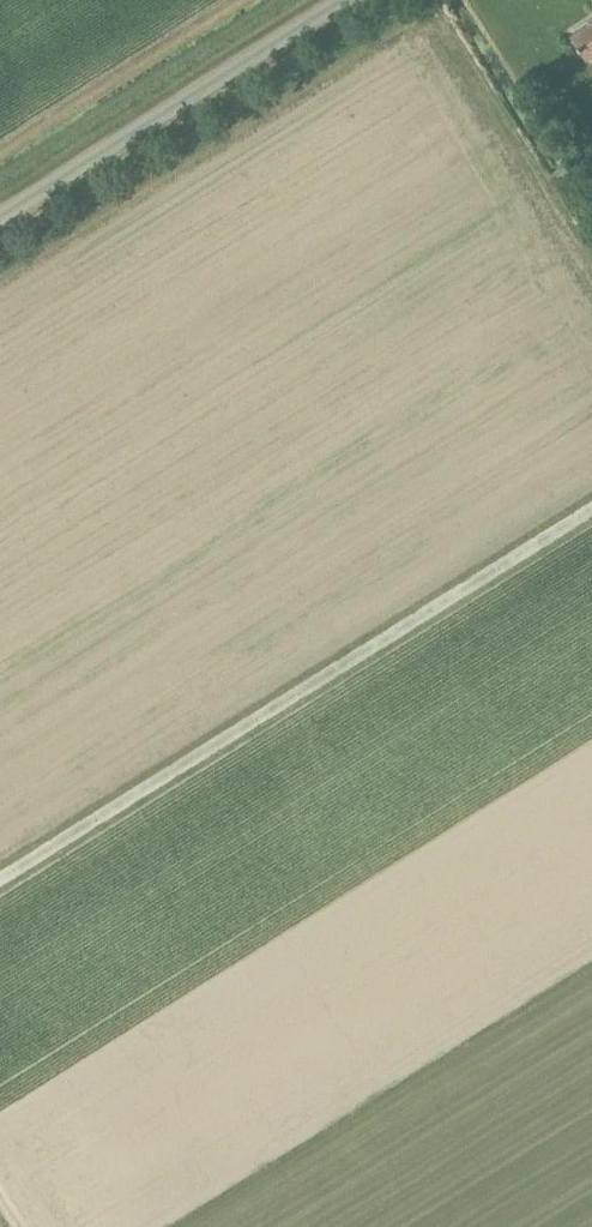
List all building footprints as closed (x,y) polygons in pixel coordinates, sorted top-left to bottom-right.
[(572,32),(587,55),(591,52),(591,19),(572,32)]
